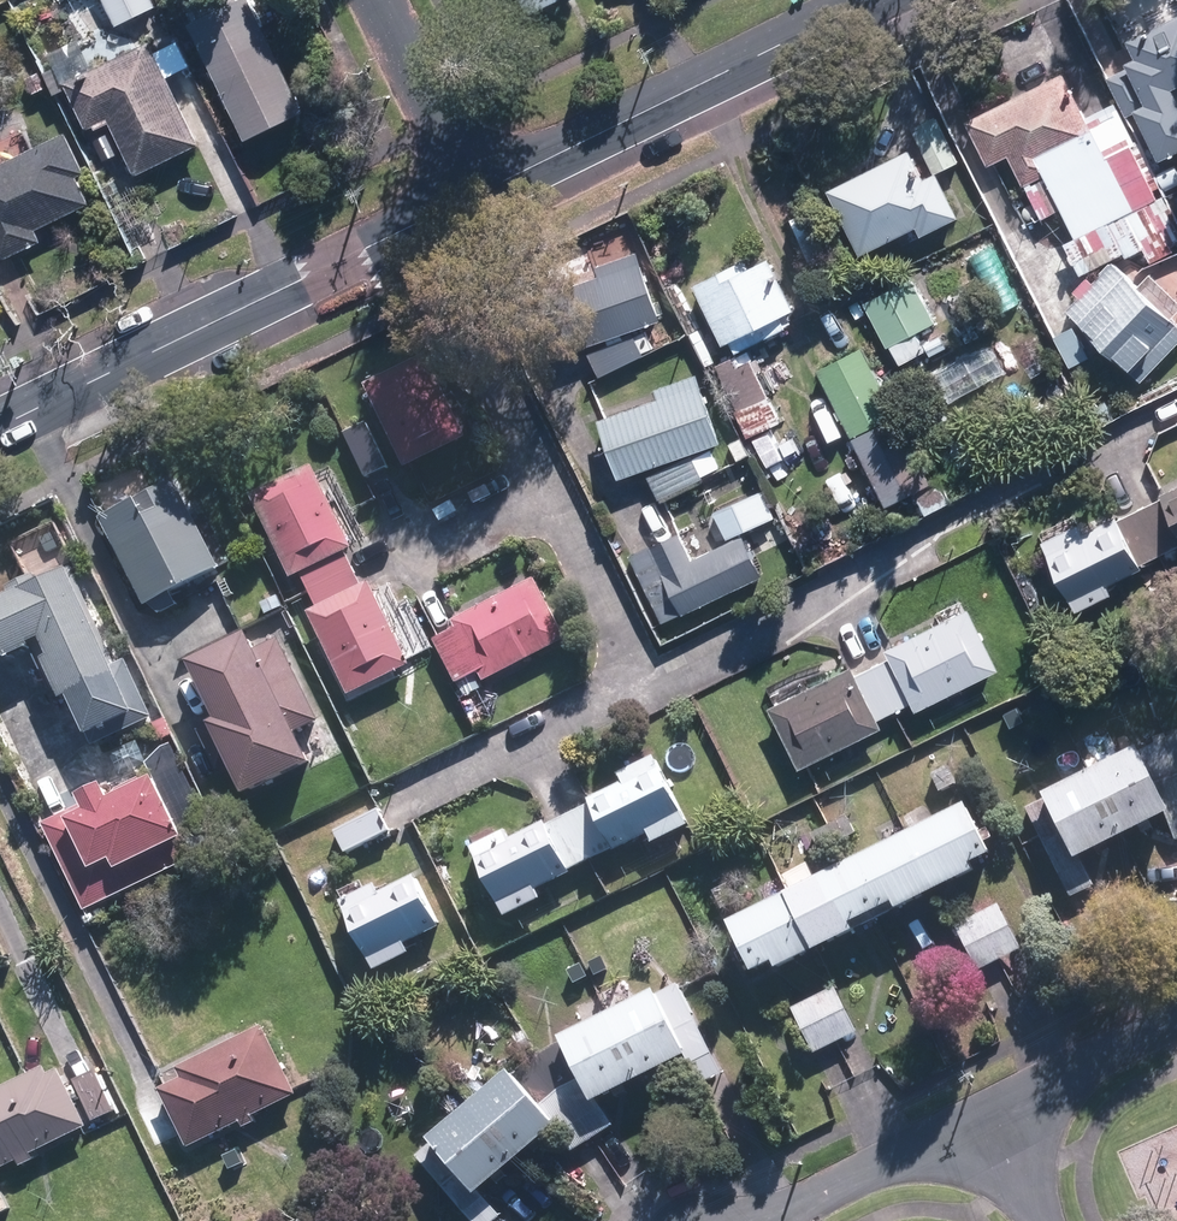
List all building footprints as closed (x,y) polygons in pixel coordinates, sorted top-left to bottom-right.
[(117,25),(157,5),(154,0),(105,0),(117,25)] [(244,143),(304,115),(249,0),(244,0),(189,27),(244,143)] [(524,16),(558,0),(516,0),(524,16)] [(1121,61),(1125,68),(1110,75),(1127,112),(1135,108),(1158,156),(1176,147),(1176,108),(1167,86),(1176,81),(1176,10),(1122,37),(1131,56),(1121,61)] [(158,54),(152,42),(66,84),(89,132),(110,122),(137,178),(203,145),(170,79),(193,68),(181,43),(158,54)] [(1070,236),(1099,221),(1116,255),(1137,244),(1146,261),(1172,248),(1167,240),(1175,235),(1176,240),(1176,226),(1133,138),(1131,139),(1111,98),(1078,114),(1056,69),(960,116),(983,162),(1002,152),(1017,183),(1038,172),(1070,236)] [(49,89),(41,73),(27,80),(35,95),(49,89)] [(951,214),(930,170),(954,158),(931,113),(906,125),(928,170),(916,176),(903,148),(822,186),(854,250),(909,223),(914,232),(951,214)] [(6,263),(46,243),(40,231),(95,206),(81,178),(89,174),(70,134),(1,167),(0,166),(0,251),(6,263)] [(553,352),(657,316),(632,248),(590,263),(593,272),(533,293),(553,352)] [(686,280),(716,341),(724,337),(730,349),(780,325),(774,312),(788,305),(762,253),(743,262),(739,254),(686,280)] [(1106,259),(1060,308),(1138,380),(1176,338),(1176,325),(1106,259)] [(920,347),(911,329),(930,319),(908,274),(858,300),(881,344),(885,342),(894,360),(920,347)] [(647,345),(640,330),(630,335),(628,330),(584,351),(594,373),(638,353),(637,350),(647,345)] [(812,366),(846,434),(890,412),(857,344),(812,366)] [(777,419),(746,354),(735,359),(732,351),(711,361),(733,406),(730,408),(742,434),(777,419)] [(398,465),(460,435),(419,352),(357,382),(398,465)] [(613,475),(716,438),(692,370),(648,385),(652,394),(592,415),(613,475)] [(926,482),(892,414),(847,435),(881,504),(907,491),(918,514),(945,500),(934,478),(926,482)] [(748,436),(762,463),(780,453),(766,427),(748,436)] [(385,464),(367,428),(346,438),(364,475),(385,464)] [(703,472),(721,463),(715,451),(697,460),(703,472)] [(654,496),(698,475),(687,453),(643,473),(654,496)] [(305,591),(349,570),(341,553),(350,549),(310,465),(246,496),(286,580),(298,575),(304,588),(305,591)] [(138,604),(213,565),(168,478),(93,517),(138,604)] [(1158,491),(1159,494),(1138,504),(1158,547),(1176,539),(1176,483),(1158,491)] [(709,512),(722,537),(770,514),(758,488),(709,512)] [(1158,547),(1138,504),(1116,515),(1115,513),(1081,530),(1077,521),(1041,538),(1067,596),(1138,562),(1137,559),(1158,547)] [(677,612),(757,574),(737,532),(686,556),(673,530),(626,552),(657,620),(676,610),(677,612)] [(65,564),(32,579),(29,571),(1,584),(4,592),(0,594),(0,655),(31,641),(57,698),(115,672),(65,564)] [(349,570),(305,591),(315,612),(303,617),(344,701),(408,670),(367,586),(359,590),(352,577),(349,570)] [(568,638),(535,574),(451,617),(456,627),(434,638),(456,680),(479,669),(485,680),(568,638)] [(867,663),(889,708),(906,700),(909,707),(994,666),(964,604),(879,645),(885,656),(867,663)] [(295,641),(286,621),(267,630),(276,649),(295,641)] [(889,708),(867,663),(851,672),(846,662),(761,702),(791,764),(876,723),(872,716),(889,708)] [(163,696),(206,781),(213,777),(223,797),(259,779),(244,748),(283,729),(256,676),(216,695),(206,675),(163,696)] [(99,741),(143,722),(123,680),(80,700),(99,741)] [(161,719),(150,725),(159,742),(171,736),(161,719)] [(1164,736),(1138,749),(1136,745),(1040,793),(1040,795),(1022,804),(1066,895),(1089,884),(1074,855),(1162,811),(1176,841),(1176,733),(1164,736)] [(610,847),(680,813),(653,756),(617,773),(621,782),(586,798),(588,801),(566,812),(587,855),(608,845),(610,847)] [(954,781),(945,763),(926,773),(935,791),(954,781)] [(102,797),(96,786),(70,799),(72,804),(36,821),(79,909),(187,857),(149,778),(147,775),(144,776),(136,774),(109,787),(106,795),(102,797)] [(963,802),(725,920),(750,969),(987,851),(963,802)] [(343,851),(388,828),(378,806),(332,828),(343,851)] [(587,855),(566,812),(544,822),(543,820),(508,837),(504,828),(468,845),(496,902),(566,869),(564,865),(587,855)] [(816,849),(852,831),(844,814),(807,832),(816,849)] [(365,958),(436,924),(413,875),(379,891),(374,883),(338,900),(365,958)] [(974,970),(1019,946),(996,901),(952,925),(974,970)] [(672,981),(653,991),(651,988),(555,1036),(557,1040),(530,1053),(511,1069),(510,1066),(429,1134),(433,1139),(415,1155),(472,1220),(490,1220),(500,1212),(478,1187),(550,1127),(567,1150),(607,1127),(592,1097),(680,1053),(694,1083),(716,1072),(672,981)] [(810,1052),(855,1030),(832,985),(788,1007),(810,1052)] [(185,1145),(293,1090),(258,1022),(172,1065),(178,1076),(155,1087),(185,1145)] [(91,1127),(64,1069),(53,1074),(49,1065),(0,1089),(0,1171),(91,1127)] [(89,1119),(112,1108),(92,1067),(69,1078),(89,1119)] [(174,1134),(154,1094),(131,1105),(151,1146),(174,1134)] [(245,1163),(236,1145),(220,1152),(229,1171),(245,1163)]
